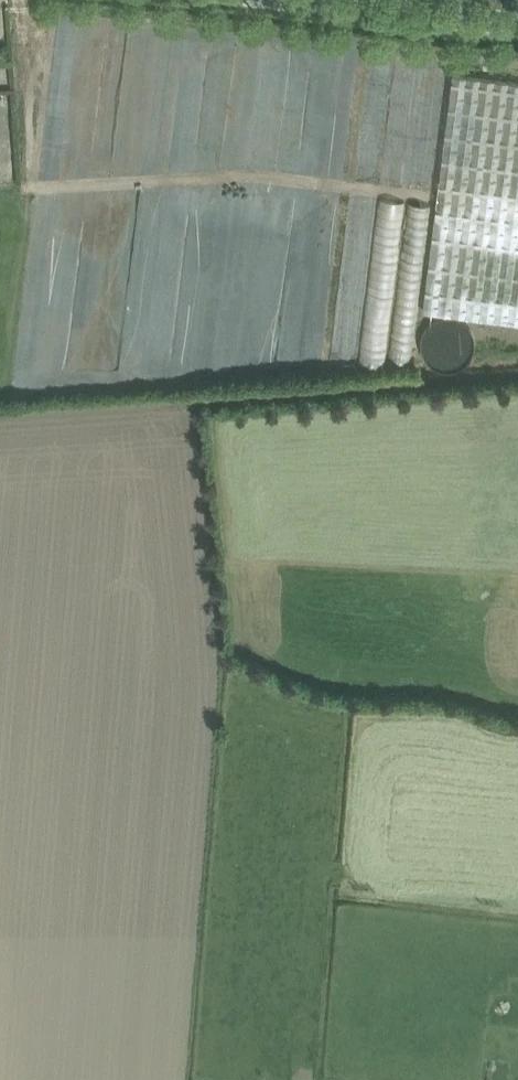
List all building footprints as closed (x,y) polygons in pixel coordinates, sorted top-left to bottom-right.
[(426,314),(517,325),(517,85),(453,77),(426,314)]
